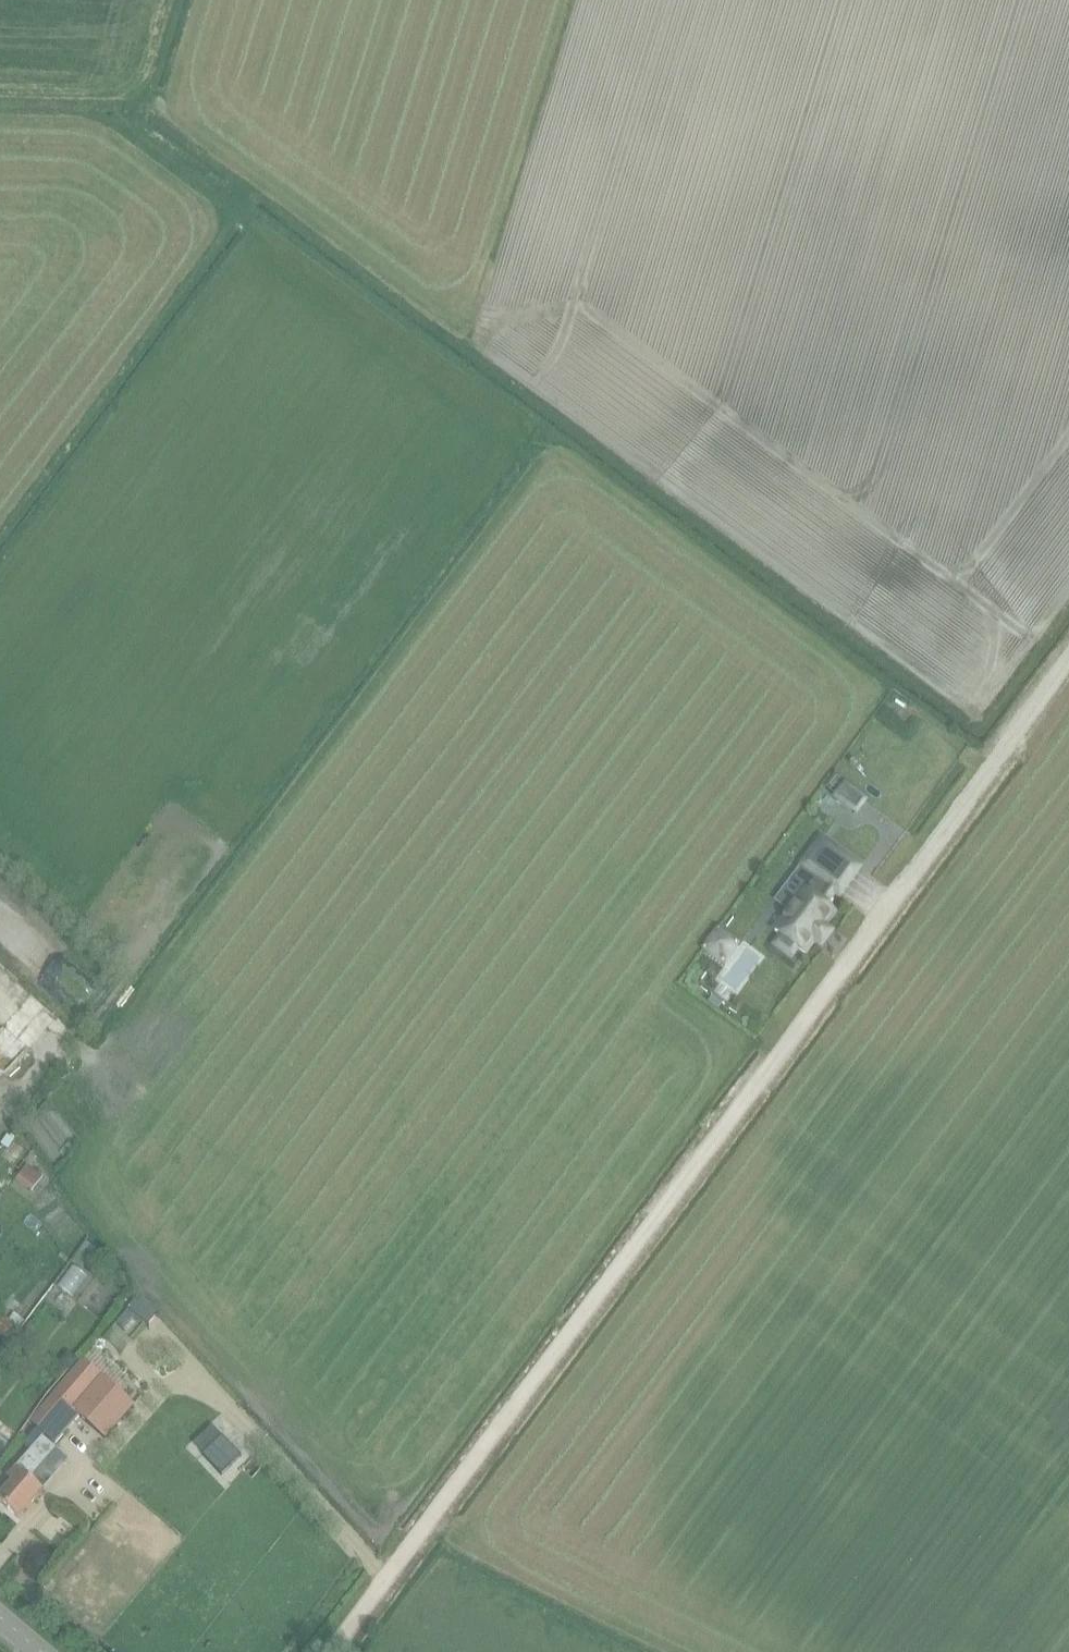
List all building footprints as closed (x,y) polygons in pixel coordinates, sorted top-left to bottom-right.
[(845,785),(836,797),(857,813),(866,801),(845,785)] [(815,940),(819,943),(828,930),(825,927),(835,914),(828,909),(825,907),(836,893),(840,896),(860,868),(822,840),(808,858),(801,868),(793,879),(789,884),(800,891),(803,894),(785,918),(776,931),(780,934),(782,936),(776,945),(792,957),(798,948),(801,950),(805,953),(815,940)] [(40,1159),(33,1176),(52,1184),(59,1167),(40,1159)] [(138,1298),(127,1311),(148,1328),(159,1315),(138,1298)] [(17,1333),(33,1318),(20,1304),(4,1319),(17,1333)] [(84,1361),(31,1423),(35,1426),(45,1435),(56,1444),(80,1416),(105,1438),(134,1405),(84,1361)] [(32,1408),(46,1397),(36,1386),(22,1397),(32,1408)] [(0,1498),(0,1502),(19,1519),(44,1491),(43,1491),(42,1490),(32,1481),(31,1481),(32,1480),(56,1452),(57,1451),(58,1450),(53,1447),(56,1444),(45,1435),(43,1438),(16,1468),(17,1469),(8,1480),(13,1484),(0,1498)] [(204,1456),(222,1475),(241,1457),(223,1438),(204,1456)] [(4,1464),(12,1451),(0,1443),(0,1462),(4,1464)] [(110,1554),(116,1561),(135,1544),(129,1537),(110,1554)]
